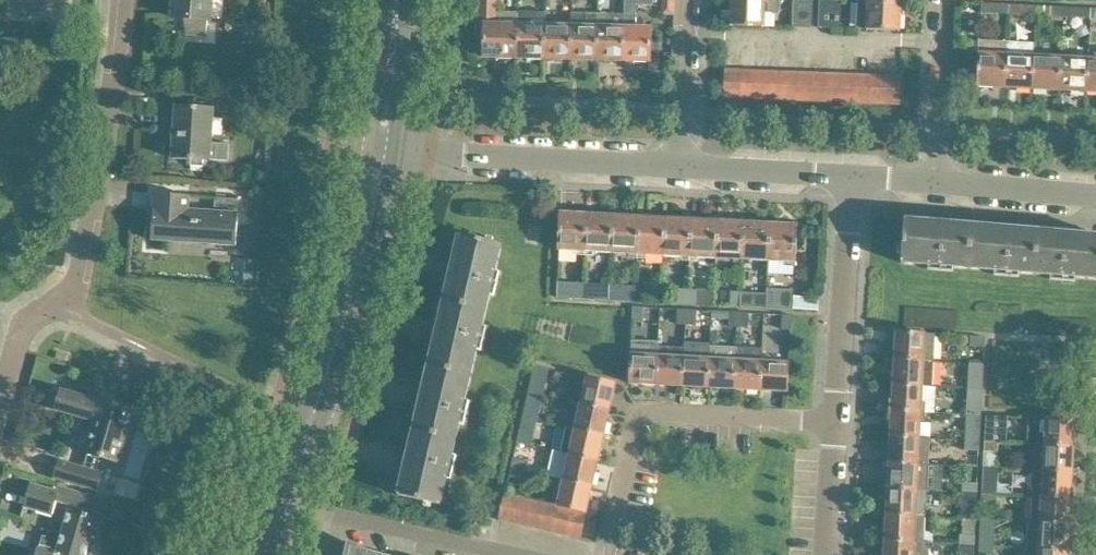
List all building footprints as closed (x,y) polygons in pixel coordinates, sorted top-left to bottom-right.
[(9,13),(45,14),(45,1),(68,2),(68,0),(9,0),(9,13)] [(173,18),(184,19),(186,35),(208,37),(211,0),(175,0),(173,18)] [(479,24),(480,24),(485,24),(497,24),(497,11),(497,0),(480,0),(479,24)] [(637,27),(637,14),(636,13),(636,2),(652,3),(653,0),(624,0),(624,13),(623,60),(650,61),(652,28),(637,27)] [(780,1),(760,0),(733,0),(732,27),(765,28),(765,13),(780,13),(780,1)] [(812,28),(814,2),(804,2),(804,1),(794,0),(793,27),(812,28)] [(819,27),(840,28),(841,0),(820,0),(819,27)] [(900,31),(902,3),(858,1),(857,29),(900,31)] [(985,4),(984,13),(1009,14),(1009,5),(985,4)] [(1020,6),(1020,15),(1036,15),(1037,6),(1020,6)] [(1037,6),(1036,15),(1064,17),(1064,8),(1037,6)] [(1064,8),(1064,17),(1091,18),(1092,9),(1064,8)] [(519,12),(518,58),(545,58),(546,25),(546,11),(519,10),(519,12)] [(480,24),(480,38),(485,38),(484,57),(518,58),(519,12),(507,12),(497,11),(497,24),(485,24),(480,24)] [(596,59),(597,13),(572,12),(571,26),(571,59),(596,59)] [(623,60),(624,13),(597,13),(596,59),(623,60)] [(571,59),(571,26),(546,25),(545,58),(571,59)] [(979,40),(977,86),(1005,87),(1007,51),(1008,41),(1007,41),(979,40)] [(1007,51),(1005,87),(1032,89),(1034,52),(1035,43),(1008,41),(1007,51)] [(1034,52),(1032,89),(1060,90),(1062,54),(1034,52)] [(1062,54),(1060,90),(1087,92),(1089,55),(1062,54)] [(1087,92),(1095,92),(1095,56),(1089,55),(1087,92)] [(741,98),(742,70),(726,70),(725,98),(741,98)] [(755,99),(756,71),(742,70),(741,98),(755,99)] [(770,100),(771,71),(756,71),(755,99),(770,100)] [(784,100),(785,72),(771,71),(770,100),(784,100)] [(799,101),(800,73),(785,72),(784,100),(799,101)] [(813,101),(814,73),(800,73),(799,101),(813,101)] [(828,102),(829,74),(814,73),(813,101),(828,102)] [(842,102),(843,74),(829,74),(828,102),(842,102)] [(857,103),(858,75),(843,74),(842,102),(857,103)] [(871,104),(872,76),(858,75),(857,103),(871,104)] [(886,104),(887,76),(872,76),(871,104),(886,104)] [(901,105),(902,77),(887,76),(886,104),(901,105)] [(211,142),(214,110),(176,108),(176,113),(168,112),(166,126),(175,127),(172,159),(191,160),(191,167),(204,168),(205,161),(210,161),(210,160),(227,161),(228,143),(211,142)] [(155,194),(152,241),(238,246),(240,214),(238,214),(239,199),(215,197),(214,213),(188,211),(189,196),(155,194)] [(584,251),(586,215),(561,213),(559,250),(584,251)] [(611,253),(613,216),(586,215),(584,251),(611,253)] [(636,254),(638,217),(613,216),(611,253),(636,254)] [(664,256),(666,219),(638,217),(636,254),(664,256)] [(690,257),(691,220),(666,219),(664,256),(690,257)] [(716,258),(718,222),(691,220),(690,257),(716,258)] [(935,266),(938,223),(905,220),(901,264),(935,266)] [(741,259),(743,223),(718,222),(716,258),(741,259)] [(767,260),(769,224),(743,223),(741,259),(767,260)] [(968,269),(972,225),(938,223),(935,266),(968,269)] [(796,262),(797,233),(798,226),(769,224),(767,260),(769,260),(769,274),(794,275),(795,262),(796,262)] [(1002,271),(1005,228),(972,225),(968,269),(1002,271)] [(1035,274),(1039,231),(1005,228),(1002,271),(1035,274)] [(1069,277),(1072,233),(1039,231),(1035,274),(1069,277)] [(1095,235),(1072,233),(1069,277),(1095,279),(1095,235)] [(460,234),(455,255),(452,267),(498,278),(500,272),(496,271),(502,244),(460,234)] [(494,296),(498,278),(452,267),(444,300),(486,310),(489,295),(494,296)] [(753,288),(749,274),(734,278),(738,292),(753,288)] [(798,279),(798,288),(821,289),(821,280),(798,279)] [(584,298),(584,284),(575,283),(574,298),(584,298)] [(594,284),(584,284),(584,298),(593,299),(594,284)] [(635,301),(636,287),(627,286),(626,301),(635,301)] [(645,287),(636,287),(635,301),(645,302),(645,287)] [(688,304),(688,290),(679,289),(679,303),(688,304)] [(793,310),(793,295),(794,290),(767,289),(766,293),(765,308),(793,310)] [(698,290),(688,290),(688,304),(697,304),(698,290)] [(740,307),(741,292),(731,292),(731,306),(740,307)] [(765,308),(766,293),(741,292),(740,307),(765,308)] [(482,326),(486,310),(444,300),(437,333),(483,344),(487,327),(482,326)] [(643,322),(643,308),(633,308),(633,322),(643,322)] [(687,324),(688,310),(678,309),(678,323),(687,324)] [(696,324),(697,310),(688,310),(687,324),(696,324)] [(739,327),(740,313),(731,312),(730,326),(739,327)] [(748,327),(749,313),(740,313),(739,327),(748,327)] [(791,329),(792,315),(782,315),(781,329),(791,329)] [(471,375),(476,349),(482,351),(483,344),(437,333),(429,365),(471,375)] [(934,361),(936,335),(897,333),(895,359),(934,361)] [(984,338),(970,338),(970,348),(984,348),(984,338)] [(633,355),(632,384),(657,385),(658,356),(658,346),(659,346),(659,343),(633,342),(633,355)] [(684,358),(682,387),(708,388),(709,359),(711,359),(711,346),(711,344),(685,343),(685,348),(685,353),(685,358),(684,358)] [(684,353),(685,353),(685,348),(659,346),(658,346),(658,356),(657,385),(682,387),(684,358),(684,353)] [(734,389),(736,347),(711,346),(711,359),(709,359),(708,388),(734,389)] [(762,362),(763,348),(736,347),(734,389),(761,391),(762,362)] [(933,387),(934,361),(895,359),(894,385),(933,387)] [(788,363),(762,362),(761,391),(787,392),(788,363)] [(983,390),(984,363),(970,363),(968,389),(983,390)] [(465,400),(471,375),(429,365),(421,398),(468,409),(470,401),(465,400)] [(543,395),(549,369),(535,366),(529,392),(543,395)] [(611,411),(617,385),(581,376),(575,401),(575,402),(611,411)] [(935,387),(933,387),(894,385),(893,401),(890,401),(890,411),(926,413),(926,412),(934,412),(935,387)] [(981,416),(983,390),(968,389),(967,415),(981,416)] [(118,463),(134,410),(100,399),(99,402),(62,391),(56,410),(93,422),(84,452),(88,454),(83,469),(59,462),(54,479),(96,491),(102,472),(98,470),(102,458),(118,463)] [(537,420),(543,395),(529,392),(523,417),(537,420)] [(464,425),(468,409),(421,398),(414,431),(455,441),(459,424),(464,425)] [(605,436),(611,411),(575,402),(575,401),(570,400),(564,426),(567,427),(605,436)] [(919,438),(920,422),(925,422),(926,413),(890,411),(889,421),(892,422),(891,437),(919,439),(919,438)] [(980,442),(981,416),(967,415),(966,441),(980,442)] [(1000,443),(1001,416),(986,415),(985,442),(1000,443)] [(525,444),(529,428),(535,429),(537,420),(523,417),(517,442),(525,444)] [(1074,447),(1075,420),(1029,418),(1028,444),(1035,444),(1035,445),(1074,447)] [(599,461),(605,436),(567,427),(561,451),(561,453),(599,461)] [(452,455),(455,441),(414,431),(406,463),(453,475),(457,456),(452,455)] [(928,465),(930,439),(930,438),(919,438),(919,439),(891,437),(890,463),(928,465)] [(979,451),(980,442),(966,441),(965,450),(979,451)] [(999,452),(1000,443),(985,442),(984,451),(999,452)] [(1072,473),(1074,447),(1035,445),(1034,471),(1072,473)] [(593,487),(599,461),(561,453),(561,451),(553,450),(547,475),(566,480),(593,487)] [(526,471),(528,461),(514,458),(512,468),(526,471)] [(441,506),(447,479),(452,480),(453,475),(406,463),(398,496),(441,506)] [(927,491),(928,465),(890,463),(889,489),(927,491)] [(523,480),(526,471),(512,468),(509,477),(523,480)] [(998,469),(984,468),(982,493),(997,494),(997,485),(998,469)] [(1071,488),(1072,473),(1034,471),(1032,496),(1074,499),(1075,488),(1071,488)] [(581,539),(593,487),(566,480),(560,506),(574,509),(568,536),(581,539)] [(32,481),(24,506),(37,510),(41,500),(55,505),(57,501),(104,515),(109,500),(60,485),(59,489),(32,481)] [(977,493),(978,483),(963,482),(962,492),(977,493)] [(926,517),(927,491),(889,489),(887,515),(926,517)] [(976,520),(977,493),(962,492),(961,518),(964,518),(964,519),(976,520)] [(996,503),(997,494),(982,493),(982,502),(996,503)] [(514,524),(520,498),(506,495),(500,520),(514,524)] [(1070,525),(1071,509),(1074,509),(1074,499),(1032,496),(1031,522),(1070,525)] [(527,527),(533,501),(520,498),(514,524),(527,527)] [(540,530),(546,504),(533,501),(527,527),(540,530)] [(553,533),(559,507),(546,504),(540,530),(553,533)] [(568,536),(574,509),(560,506),(559,507),(553,533),(568,536)] [(65,527),(58,554),(41,550),(39,554),(86,554),(92,536),(98,538),(103,519),(70,509),(65,527)] [(924,542),(926,517),(887,515),(886,541),(924,543),(924,542)] [(964,519),(963,530),(975,531),(976,520),(964,519)] [(996,521),(982,520),(981,520),(980,536),(980,545),(994,546),(995,536),(996,521)] [(1028,522),(1027,548),(1068,551),(1070,525),(1031,522),(1028,522)] [(960,535),(960,544),(974,545),(975,535),(963,535),(960,535)] [(924,542),(924,543),(886,541),(885,554),(929,554),(930,542),(924,542)] [(974,554),(974,545),(960,544),(960,553),(974,554)] [(994,546),(980,545),(979,554),(992,554),(994,554),(994,546)]
